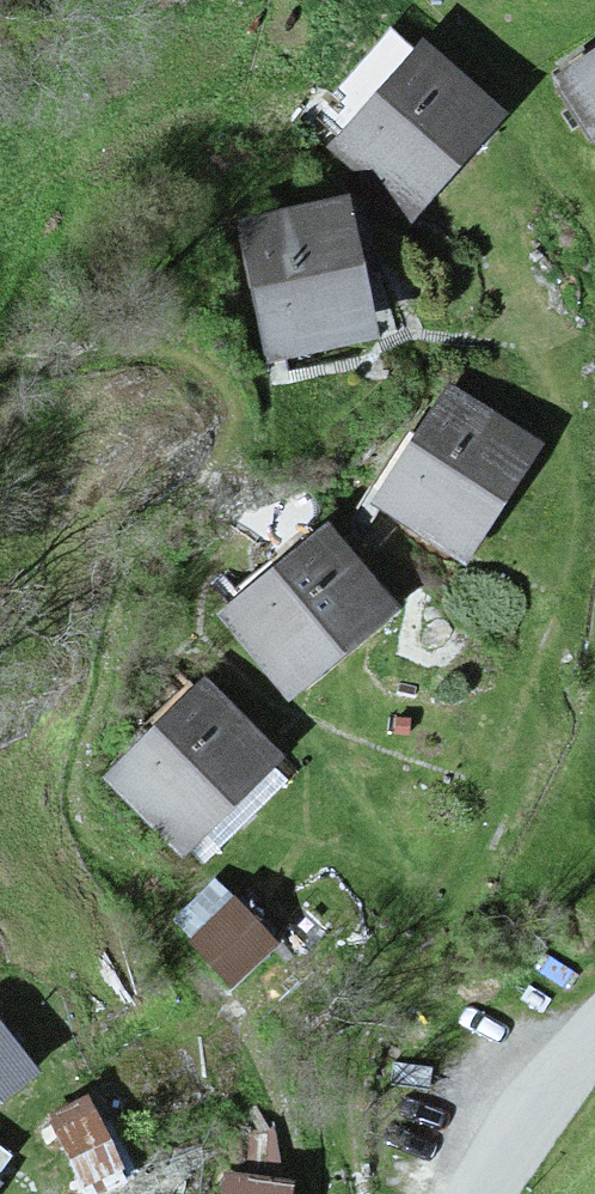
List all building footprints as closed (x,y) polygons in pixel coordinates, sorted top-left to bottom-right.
[(423,55),(324,162),(409,240),(508,133),(423,55)] [(558,96),(594,153),(594,72),(558,96)] [(348,216),(235,236),(261,379),(374,359),(348,216)] [(541,462),(452,404),(374,525),(463,583),(541,462)] [(332,535),(221,624),(294,715),(406,626),(332,535)] [(212,698),(104,793),(173,872),(281,777),(212,698)] [(196,934),(238,982),(285,940),(243,893),(196,934)] [(41,1074),(0,1021),(0,1105),(41,1074)] [(49,1112),(84,1193),(95,1193),(129,1180),(92,1094),(49,1112)]
